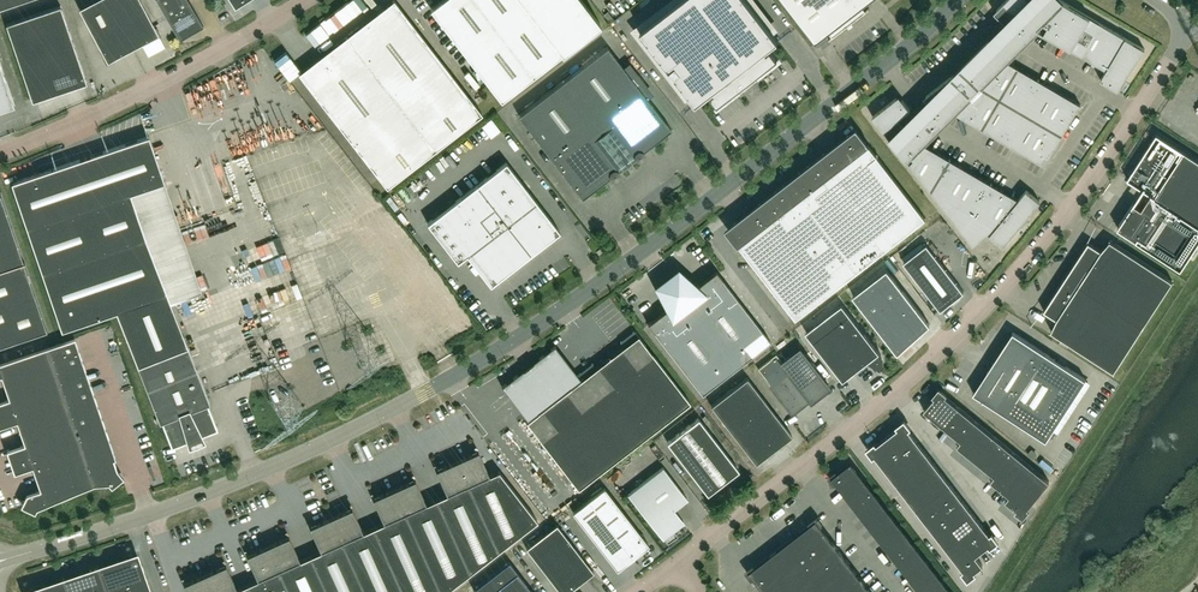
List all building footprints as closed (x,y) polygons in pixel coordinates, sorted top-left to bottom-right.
[(16,0),(0,0),(0,9),(17,4),(16,0)] [(107,0),(96,0),(79,9),(102,51),(107,62),(124,53),(133,48),(107,0)] [(140,0),(107,0),(133,48),(142,44),(149,57),(166,48),(153,24),(140,0)] [(188,0),(157,0),(180,39),(180,38),(203,26),(203,25),(188,0)] [(394,0),(393,0),(392,1),(393,3),(349,38),(347,36),(345,37),(347,39),(302,74),(301,72),(299,73),(384,183),(387,187),(482,114),(394,0)] [(582,0),(441,0),(430,8),(501,99),(600,23),(582,0)] [(748,0),(681,0),(641,31),(697,103),(710,92),(711,92),(714,95),(710,98),(718,107),(735,94),(739,91),(741,93),(746,90),(744,88),(752,82),(753,84),(758,80),(757,80),(756,78),(760,75),(777,61),(777,62),(777,61),(770,52),(766,55),(764,51),(765,50),(778,40),(748,0)] [(816,43),(829,33),(832,37),(829,39),(829,40),(847,26),(848,28),(853,24),(852,23),(870,9),(869,8),(866,11),(863,7),(872,0),(783,0),(816,43)] [(1079,107),(1080,104),(1076,101),(1006,60),(1009,57),(1037,29),(1043,23),(1048,25),(1044,31),(1041,30),(1040,31),(1106,70),(1100,80),(1114,88),(1114,87),(1118,90),(1120,87),(1145,49),(1064,1),(1062,0),(1006,0),(997,10),(995,12),(998,16),(1006,24),(989,41),(961,69),(957,74),(956,73),(955,74),(956,75),(954,76),(953,75),(926,96),(924,98),(927,102),(928,103),(905,125),(899,119),(910,110),(902,100),(899,96),(897,98),(896,98),(873,116),(973,246),(989,233),(1004,245),(1040,201),(1026,190),(1019,199),(944,155),(923,143),(945,120),(954,112),(1040,163),(1040,162),(1045,165),(1046,162),(1079,107)] [(87,83),(61,5),(6,24),(32,101),(87,83)] [(671,129),(607,47),(518,115),(548,154),(582,198),(611,176),(612,177),(616,177),(618,175),(619,172),(618,171),(626,164),(636,157),(637,158),(640,158),(643,156),(643,153),(642,152),(671,129)] [(15,106),(0,63),(0,111),(15,106)] [(288,88),(297,73),(292,70),(283,85),(288,88)] [(926,219),(869,145),(856,128),(726,229),(739,245),(796,319),(926,219)] [(1157,134),(1127,179),(1152,195),(1143,209),(1135,203),(1118,228),(1181,269),(1197,242),(1197,160),(1157,134)] [(188,346),(145,238),(130,193),(164,182),(148,136),(103,151),(91,155),(11,182),(62,330),(117,312),(138,366),(188,346)] [(172,145),(157,151),(162,163),(177,157),(172,145)] [(506,162),(427,223),(457,262),(467,255),(468,253),(491,282),(557,231),(558,233),(560,231),(506,162)] [(402,189),(389,200),(396,209),(409,199),(402,189)] [(1,194),(0,194),(0,232),(12,228),(1,194)] [(12,228),(0,232),(0,270),(25,262),(24,262),(12,228)] [(1114,372),(1173,281),(1110,240),(1101,250),(1088,242),(1044,310),(1057,319),(1051,331),(1114,372)] [(964,292),(943,265),(927,244),(904,262),(941,310),(964,292)] [(24,263),(25,262),(0,270),(0,308),(35,296),(24,263)] [(770,341),(716,271),(698,285),(678,267),(666,276),(680,294),(736,367),(770,341)] [(930,324),(887,269),(853,295),(898,353),(899,352),(896,348),(928,324),(929,325),(930,324)] [(736,367),(680,294),(666,276),(653,286),(666,309),(648,324),(702,394),(736,367)] [(35,296),(0,308),(0,347),(47,331),(35,296)] [(879,352),(849,314),(842,304),(806,332),(813,341),(843,380),(869,361),(880,368),(882,364),(882,361),(882,358),(881,355),(880,352),(879,351),(879,352)] [(690,402),(652,353),(646,345),(635,331),(634,331),(620,342),(621,342),(624,346),(595,368),(592,364),(593,363),(579,374),(634,446),(690,402)] [(1046,440),(1086,379),(1013,332),(1012,333),(1014,334),(995,363),(993,362),(992,363),(995,365),(997,366),(992,375),(989,373),(990,373),(987,371),(987,372),(988,373),(976,393),(974,392),(973,393),(1046,440)] [(79,349),(75,337),(45,348),(49,359),(79,349)] [(196,369),(188,346),(138,366),(160,422),(162,422),(172,446),(188,440),(190,445),(195,443),(198,442),(203,439),(201,435),(217,428),(212,415),(208,404),(210,403),(202,383),(196,369)] [(49,359),(45,348),(0,363),(0,376),(2,376),(5,387),(53,371),(49,359)] [(83,361),(79,349),(49,359),(53,371),(80,361),(83,361)] [(830,387),(822,377),(801,349),(783,363),(776,354),(758,368),(793,414),(812,399),(813,400),(816,398),(827,390),(827,389),(830,387)] [(87,372),(83,361),(80,361),(53,371),(57,382),(84,373),(87,372)] [(57,382),(53,371),(5,387),(9,398),(0,402),(0,414),(61,393),(57,382)] [(90,383),(87,372),(84,373),(57,382),(61,393),(88,384),(90,383)] [(634,446),(579,374),(564,385),(565,385),(566,385),(569,389),(540,411),(537,407),(538,406),(537,406),(523,416),(523,417),(523,418),(534,432),(534,431),(540,439),(578,489),(634,446)] [(792,435),(747,377),(726,393),(770,451),(792,435)] [(94,395),(90,383),(88,384),(61,393),(65,405),(92,396),(94,395)] [(932,395),(934,397),(924,410),(943,425),(958,407),(943,394),(945,392),(939,387),(932,395)] [(65,405),(61,393),(0,414),(0,427),(3,426),(17,421),(21,433),(69,416),(65,405)] [(770,451),(726,393),(711,405),(755,463),(756,463),(764,457),(770,451)] [(98,406),(94,395),(92,396),(65,405),(69,416),(96,407),(98,406)] [(102,418),(98,406),(96,407),(69,416),(72,428),(100,418),(102,418)] [(952,433),(967,414),(958,407),(943,425),(952,433)] [(961,441),(976,422),(967,414),(952,433),(961,441)] [(76,439),(72,428),(69,416),(21,433),(25,444),(11,449),(7,450),(10,462),(15,460),(76,439)] [(106,429),(102,418),(100,418),(72,428),(76,439),(104,430),(106,429)] [(737,468),(698,418),(667,442),(706,492),(707,491),(705,489),(734,467),(736,469),(737,468)] [(919,442),(909,430),(911,428),(904,419),(895,426),(897,428),(887,436),(902,455),(919,442)] [(967,453),(986,430),(976,422),(961,441),(957,445),(967,453)] [(110,440),(106,429),(104,430),(76,439),(80,451),(108,441),(110,440)] [(976,461),(995,437),(986,430),(967,453),(976,461)] [(902,455),(887,436),(877,444),(875,442),(866,449),(873,457),(875,456),(885,469),(900,457),(902,455)] [(985,468),(1004,445),(995,437),(976,461),(985,468)] [(84,462),(80,451),(76,439),(15,460),(10,462),(14,473),(19,471),(33,467),(36,478),(84,462)] [(116,458),(110,440),(108,441),(80,451),(84,462),(86,468),(113,459),(114,459),(116,458)] [(909,470),(928,455),(919,442),(902,455),(900,457),(909,470)] [(994,476),(1014,452),(1004,445),(985,468),(994,476)] [(538,520),(499,471),(489,475),(488,475),(485,469),(477,451),(465,456),(457,460),(468,485),(498,550),(498,551),(538,520)] [(1000,488),(1023,460),(1014,452),(994,476),(991,480),(1000,488)] [(916,479),(936,464),(928,455),(909,470),(916,479)] [(895,481),(909,470),(900,457),(885,469),(895,481)] [(124,477),(117,469),(114,459),(113,459),(86,468),(92,485),(94,484),(108,483),(112,487),(124,477)] [(498,550),(468,485),(457,460),(437,469),(448,493),(447,494),(436,499),(437,499),(470,572),(498,551),(498,550)] [(1009,495),(1032,468),(1023,460),(1000,488),(1009,495)] [(37,509),(94,484),(92,485),(86,468),(84,462),(36,478),(40,489),(27,494),(21,506),(35,512),(37,509)] [(867,480),(859,471),(851,462),(837,472),(836,470),(828,476),(834,484),(836,483),(846,496),(866,481),(867,480)] [(924,489),(943,474),(936,464),(916,479),(924,489)] [(673,509),(687,498),(663,467),(627,494),(663,539),(684,523),(673,509)] [(1016,509),(1015,511),(1023,518),(1029,510),(1027,508),(1049,482),(1032,468),(1009,495),(1005,500),(1016,509)] [(902,490),(916,479),(909,470),(895,481),(902,490)] [(931,498),(950,484),(943,474),(924,489),(931,498)] [(437,499),(436,499),(426,503),(425,504),(414,480),(414,479),(394,488),(394,489),(405,513),(441,591),(444,591),(470,572),(437,499)] [(924,489),(916,479),(902,490),(909,500),(924,489)] [(854,506),(874,491),(866,481),(846,496),(854,506)] [(938,508),(958,493),(950,484),(931,498),(938,508)] [(649,545),(604,487),(572,512),(617,569),(649,545)] [(405,513),(394,489),(394,488),(374,498),(385,522),(384,522),(377,525),(373,527),(403,591),(441,591),(405,513)] [(931,498),(924,489),(909,500),(917,510),(931,498)] [(861,516),(881,500),(874,491),(854,506),(861,516)] [(946,517),(965,503),(958,493),(938,508),(946,517)] [(924,519),(938,508),(931,498),(917,510),(924,519)] [(869,525),(888,510),(881,500),(861,516),(869,525)] [(953,527),(972,512),(965,503),(946,517),(953,527)] [(373,527),(367,530),(363,532),(362,532),(351,508),(331,517),(342,541),(365,591),(403,591),(373,527)] [(931,529),(946,517),(938,508),(924,519),(931,529)] [(903,529),(888,510),(869,525),(883,544),(903,529)] [(960,536),(980,522),(972,512),(953,527),(960,536)] [(823,524),(817,516),(809,522),(810,524),(782,545),(797,565),(831,539),(821,525),(823,524)] [(342,541),(331,517),(311,526),(321,550),(321,551),(310,556),(327,591),(365,591),(342,541)] [(939,538),(953,527),(946,517),(931,529),(939,538)] [(1014,523),(1022,531),(1028,526),(1019,518),(1014,523)] [(999,541),(992,532),(990,534),(980,522),(960,536),(968,546),(975,556),(975,555),(988,546),(990,548),(999,541)] [(557,524),(526,548),(556,586),(555,586),(560,591),(567,591),(585,578),(593,571),(557,524)] [(946,548),(960,536),(953,527),(939,538),(946,548)] [(918,548),(903,529),(883,544),(898,563),(918,548)] [(310,556),(300,560),(299,560),(299,561),(288,537),(288,536),(268,545),(268,546),(279,570),(289,591),(327,591),(310,556)] [(953,557),(968,546),(960,536),(946,548),(953,557)] [(805,574),(838,548),(831,539),(797,565),(805,574)] [(279,570),(268,546),(268,545),(247,554),(248,555),(258,579),(257,579),(251,582),(248,583),(247,584),(247,585),(251,591),(289,591),(279,570)] [(797,565),(782,545),(755,567),(753,565),(745,571),(751,579),(753,577),(765,591),(801,591),(812,584),(805,574),(797,565)] [(983,565),(975,555),(975,556),(968,546),(953,557),(963,570),(961,571),(968,580),(976,574),(975,571),(983,565)] [(812,584),(846,558),(838,548),(805,574),(812,584)] [(905,572),(925,557),(918,548),(898,563),(905,572)] [(913,582),(932,567),(925,557),(905,572),(913,582)] [(145,571),(144,571),(142,565),(130,569),(127,558),(99,568),(98,565),(107,591),(152,591),(145,571)] [(853,567),(846,558),(812,584),(818,591),(821,591),(853,567)] [(517,571),(509,561),(473,589),(475,591),(490,591),(499,585),(517,571)] [(98,565),(97,565),(98,568),(65,579),(64,577),(63,577),(68,591),(107,591),(98,565)] [(247,585),(247,584),(237,589),(236,589),(225,565),(205,574),(213,591),(251,591),(247,585)] [(860,577),(853,567),(821,591),(841,591),(860,577)] [(920,591),(940,576),(932,567),(913,582),(920,591)] [(517,571),(499,585),(504,591),(533,591),(517,571)] [(205,574),(184,583),(185,583),(189,591),(213,591),(205,574)] [(947,586),(940,576),(920,591),(939,591),(947,586)] [(63,577),(62,577),(63,580),(36,589),(37,591),(68,591),(63,577)] [(868,586),(860,577),(841,591),(860,591),(868,586)] [(812,584),(801,591),(818,591),(812,584)]
